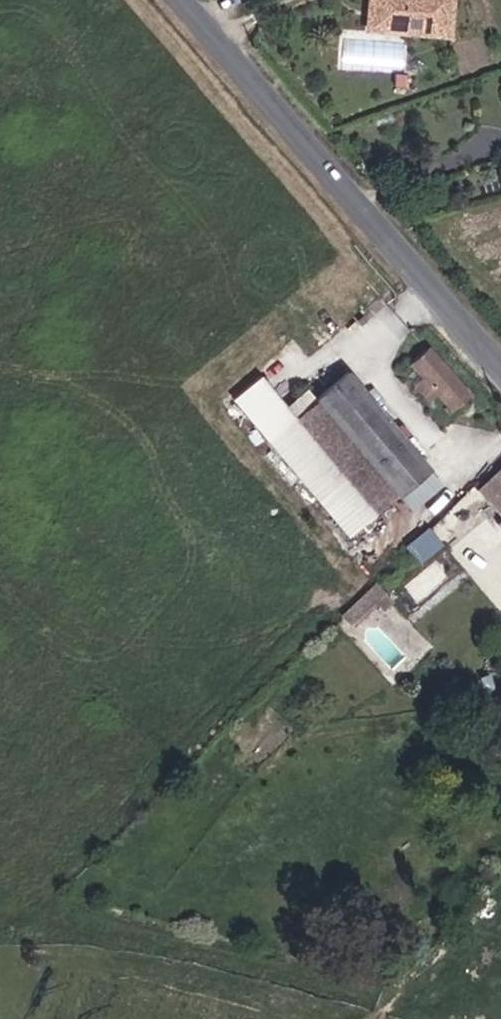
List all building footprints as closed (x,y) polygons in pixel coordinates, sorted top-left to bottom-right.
[(371,15),(368,33),(377,34),(446,38),(450,0),(372,0),(371,15)] [(372,53),(371,66),(407,68),(409,43),(370,40),(369,53),(372,53)] [(418,374),(453,416),(482,392),(446,349),(418,374)] [(398,485),(399,486),(429,459),(346,367),(313,396),(314,397),(295,415),(378,503),(398,485)] [(485,489),(500,506),(500,474),(485,489)]
